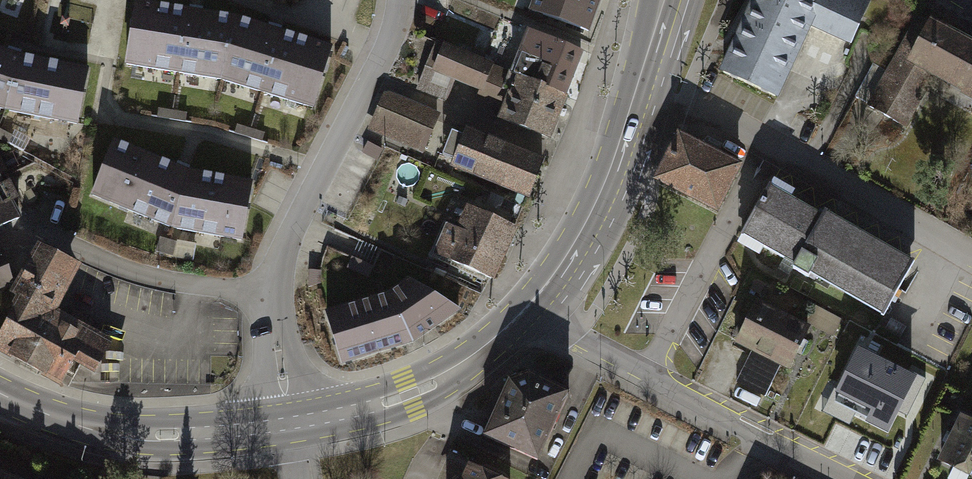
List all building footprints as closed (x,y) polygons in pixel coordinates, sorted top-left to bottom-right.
[(232,11),(157,0),(130,0),(122,60),(219,75),(232,11)] [(533,7),(590,28),(600,0),(535,0),(533,7)] [(724,72),(775,95),(809,22),(851,42),(870,0),(757,0),(724,72)] [(328,40),(232,11),(219,75),(310,102),(328,40)] [(919,16),(899,53),(884,44),(855,97),(904,124),(934,71),(971,92),(971,45),(919,16)] [(548,137),(580,54),(530,34),(515,72),(439,43),(422,86),(446,95),(454,76),(505,96),(497,117),(548,137)] [(83,63),(14,50),(0,45),(0,105),(71,120),(83,63)] [(411,106),(387,96),(373,129),(423,149),(437,114),(412,103),(411,106)] [(542,161),(467,131),(464,137),(452,132),(443,155),(455,160),(452,166),(528,196),(542,161)] [(746,165),(682,132),(657,180),(721,213),(746,165)] [(184,166),(109,135),(87,190),(168,224),(238,236),(248,177),(184,166)] [(8,148),(0,152),(0,237),(42,217),(8,148)] [(822,215),(769,185),(742,233),(795,263),(822,215)] [(491,278),(514,227),(472,208),(461,232),(448,226),(435,253),(491,278)] [(822,215),(795,263),(792,267),(808,276),(810,272),(885,314),(915,261),(824,210),(822,215)] [(51,249),(0,333),(0,343),(77,389),(94,360),(102,365),(111,350),(69,325),(98,277),(51,249)] [(0,258),(0,294),(27,285),(16,252),(0,258)] [(461,305),(407,273),(390,287),(324,306),(341,358),(412,337),(461,305)] [(810,326),(758,301),(738,343),(752,350),(782,364),(790,368),(810,326)] [(743,369),(772,384),(782,364),(752,350),(743,369)] [(911,381),(860,355),(837,402),(888,428),(903,397),(914,402),(926,378),(915,372),(911,381)] [(743,369),(737,381),(766,396),(772,384),(743,369)] [(482,435),(536,460),(569,391),(527,372),(509,377),(482,435)] [(939,460),(971,476),(971,420),(961,415),(939,460)] [(467,466),(461,478),(496,478),(467,466)] [(0,470),(0,478),(20,478),(0,470)]
